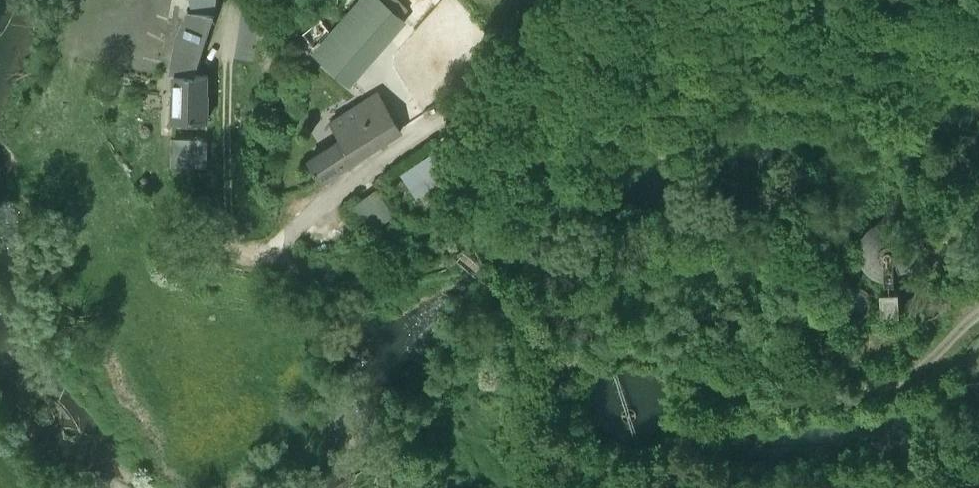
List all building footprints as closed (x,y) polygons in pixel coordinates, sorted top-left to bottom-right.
[(311,45),(348,78),(404,15),(387,0),(351,0),(311,45)] [(178,40),(174,73),(199,76),(219,17),(190,12),(178,40)] [(312,155),(325,173),(398,126),(373,86),(325,117),(337,137),(312,155)] [(175,120),(173,167),(210,169),(214,95),(197,94),(195,121),(175,120)] [(428,154),(409,166),(422,188),(442,173),(428,154)] [(352,199),(367,219),(389,203),(375,183),(352,199)] [(896,285),(877,286),(879,311),(898,310),(896,285)]
